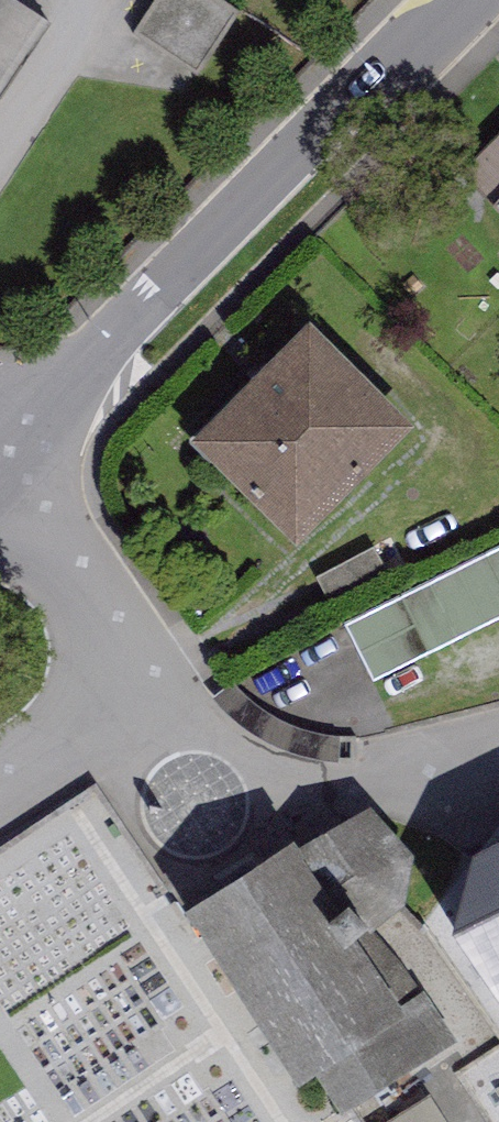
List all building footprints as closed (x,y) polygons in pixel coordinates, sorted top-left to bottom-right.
[(148,35),(203,71),(237,21),(205,0),(171,0),(148,35)] [(56,38),(0,2),(0,127),(56,38)] [(461,174),(498,212),(498,136),(461,174)] [(146,461),(241,614),(498,477),(498,443),(339,248),(146,461)] [(345,625),(373,684),(498,624),(498,551),(345,625)] [(265,715),(235,686),(215,700),(236,726),(261,744),(289,757),(313,762),(313,737),(292,729),(265,715)] [(339,791),(292,815),(285,805),(173,879),(296,1058),(317,1045),(351,1097),(444,1043),(464,1031),(425,963),(427,931),(395,876),(339,791)] [(455,873),(439,954),(498,1052),(498,852),(455,873)]
